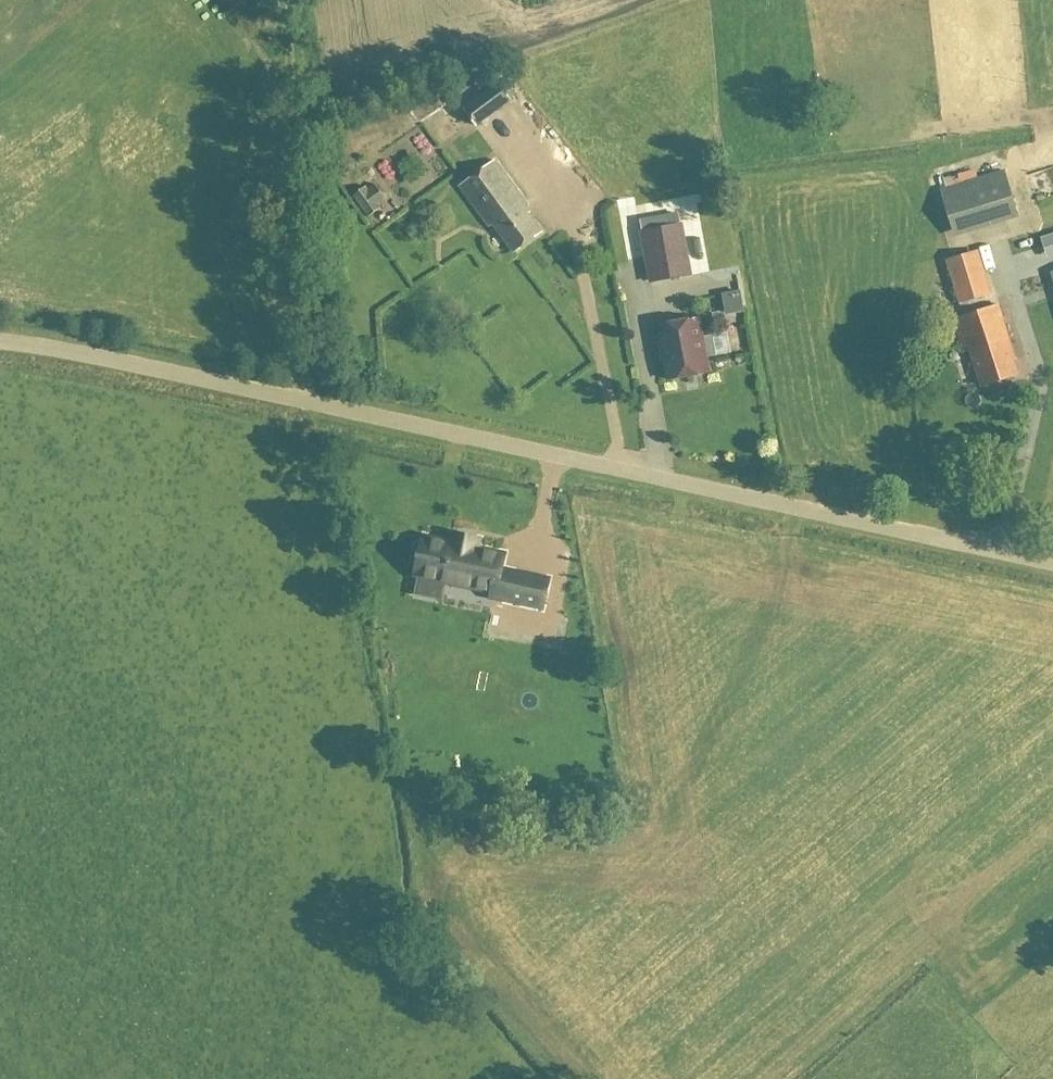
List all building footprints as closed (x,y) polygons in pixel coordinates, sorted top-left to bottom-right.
[(476,128),(511,102),(497,84),(463,110),(476,128)] [(524,204),(494,163),(459,189),(489,229),(492,226),(514,255),(541,235),(520,206),(524,204)] [(941,191),(953,233),(1016,214),(1003,172),(941,191)] [(353,197),(368,219),(379,211),(364,189),(353,197)] [(690,277),(681,226),(641,234),(651,284),(690,277)] [(971,254),(945,262),(958,304),(983,296),(971,254)] [(723,297),(726,315),(743,312),(739,294),(723,297)] [(982,387),(1017,375),(1011,359),(1014,358),(997,306),(954,320),(965,353),(971,351),(982,387)] [(698,320),(653,329),(657,350),(661,349),(667,381),(708,374),(705,359),(716,357),(712,337),(701,339),(698,320)] [(417,577),(420,578),(446,583),(494,594),(492,599),(541,610),(547,581),(500,571),(503,556),(477,550),(479,542),(453,537),(451,545),(425,539),(423,548),(417,546),(413,566),(419,567),(417,577)]
